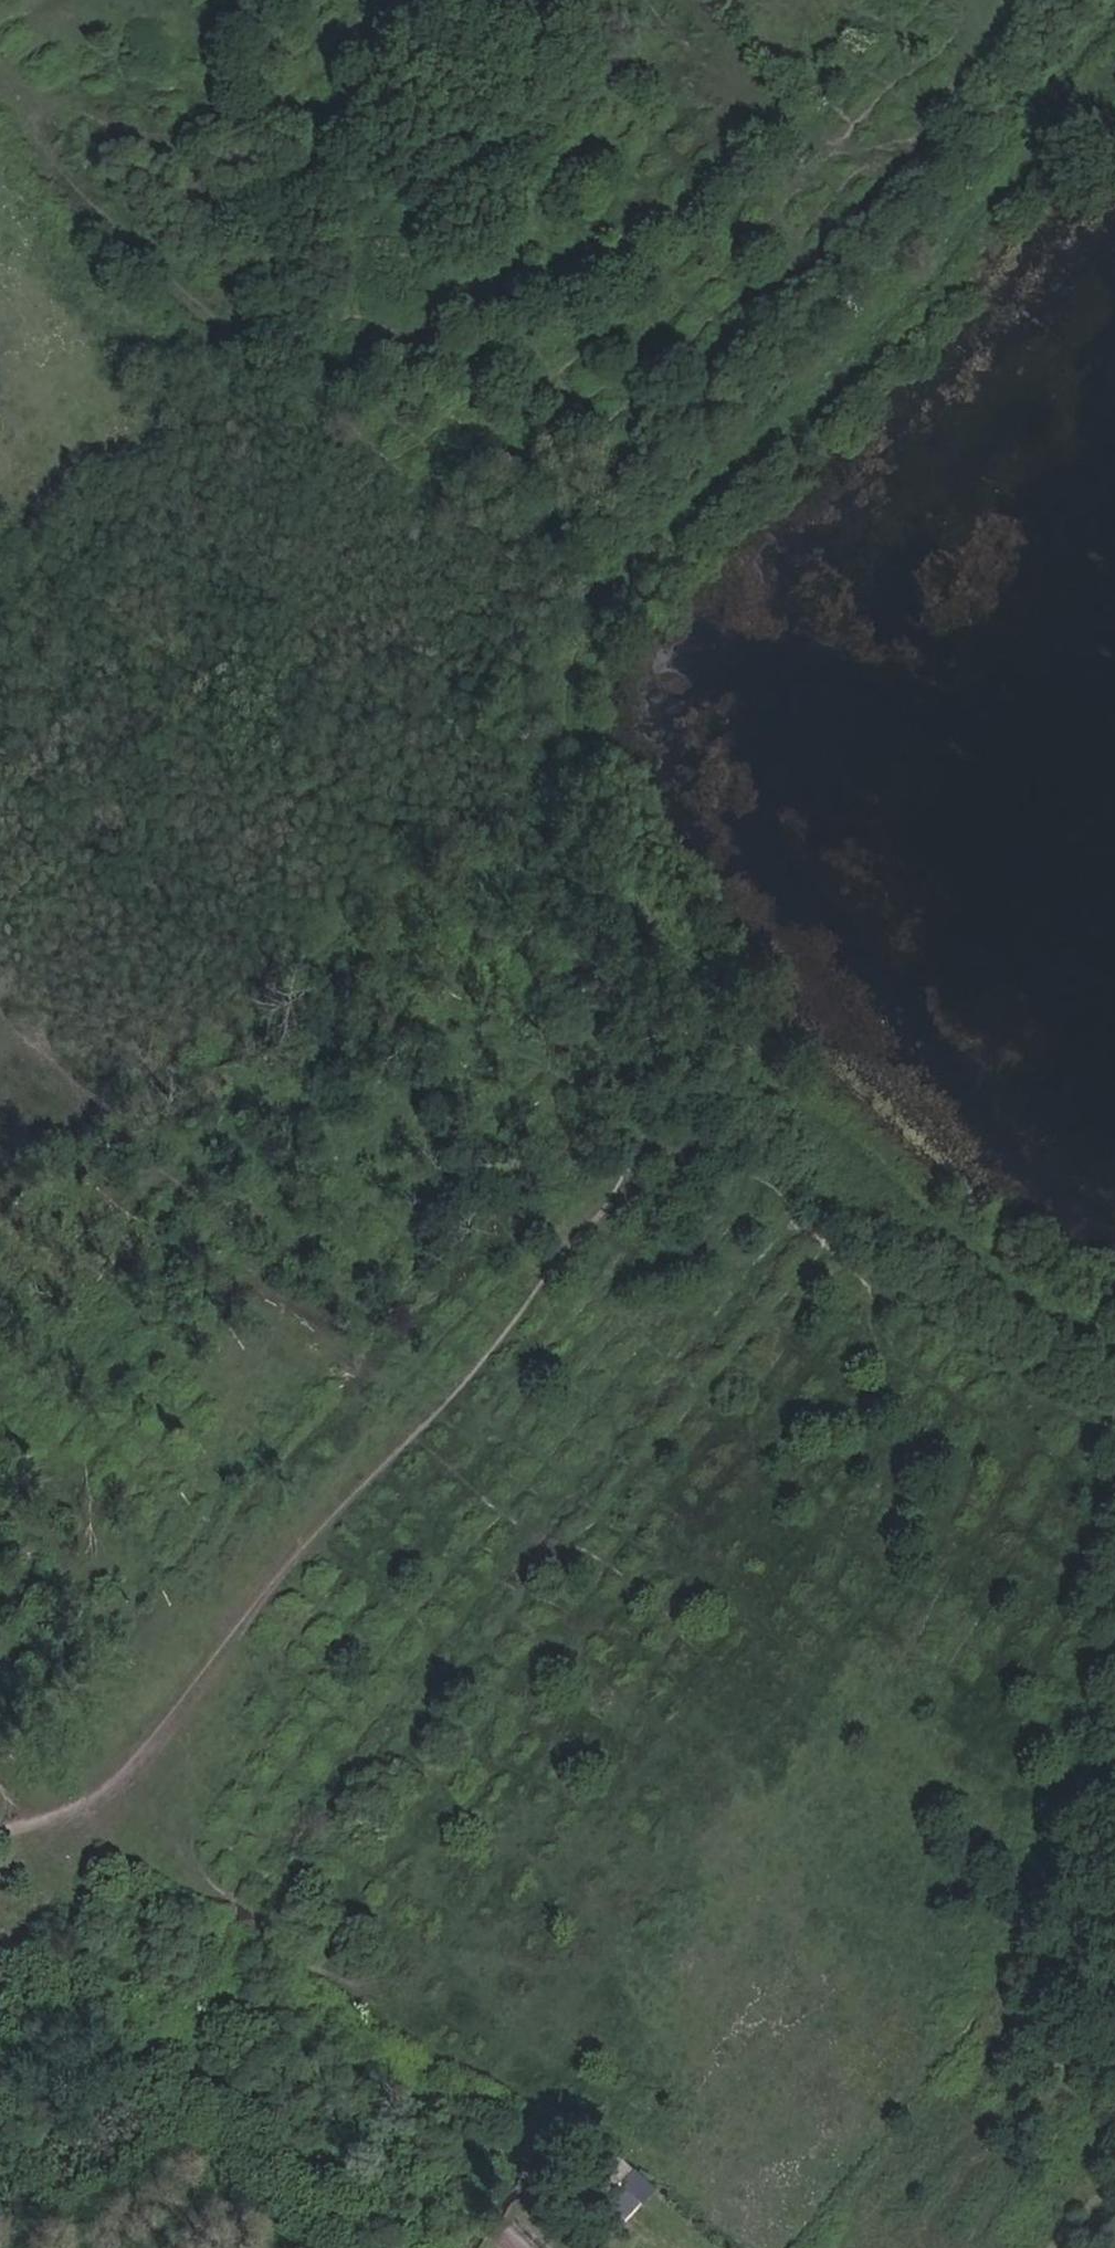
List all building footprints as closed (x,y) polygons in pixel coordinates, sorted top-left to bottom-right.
[(592,2207),(615,2179),(608,2172),(603,2167),(611,2159),(588,2139),(555,2177),(592,2207)]
